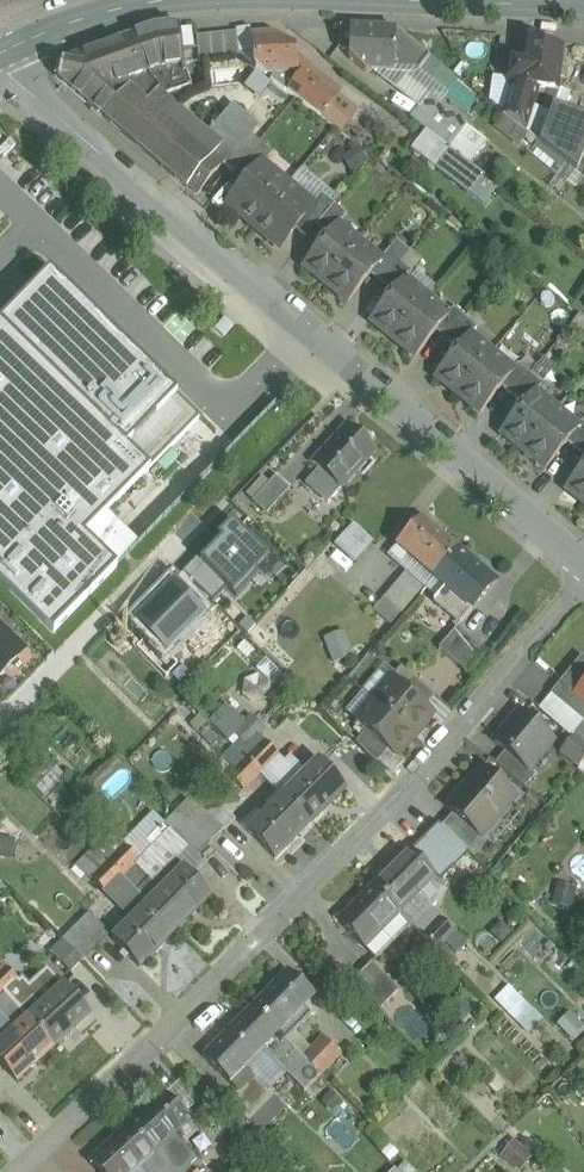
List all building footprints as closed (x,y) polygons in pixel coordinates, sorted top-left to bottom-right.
[(153,29),(57,63),(55,77),(187,188),(188,187),(222,146),(208,134),(164,97),(191,88),(184,66),(179,25),(153,29)] [(396,30),(351,28),(351,29),(343,28),(342,49),(350,49),(350,58),(367,72),(419,74),(431,58),(397,30),(396,30)] [(253,29),(237,29),(239,55),(256,68),(253,36),(254,36),(253,29)] [(237,32),(198,36),(200,61),(239,58),(239,55),(237,32)] [(254,36),(253,36),(256,68),(257,69),(265,75),(295,73),(295,71),(291,35),(254,36)] [(520,58),(512,57),(508,85),(512,86),(503,115),(510,121),(524,132),(537,90),(558,92),(563,50),(545,49),(546,43),(522,39),(520,58)] [(456,78),(431,58),(419,74),(417,77),(442,96),(443,95),(456,78)] [(233,105),(244,115),(271,80),(265,75),(257,69),(231,104),(233,105)] [(295,73),(265,75),(271,80),(287,92),(300,75),(295,71),(295,73)] [(336,95),(303,71),(300,75),(287,92),(320,117),(336,95)] [(456,78),(443,95),(468,114),(479,100),(456,78)] [(225,98),(206,120),(214,126),(233,105),(231,104),(225,98)] [(432,98),(413,123),(449,149),(467,126),(468,125),(432,98)] [(244,115),(233,105),(214,126),(208,134),(222,146),(188,187),(197,195),(222,164),(247,135),(255,124),(244,115)] [(552,108),(539,144),(577,173),(583,154),(583,120),(552,108)] [(524,132),(510,121),(505,127),(522,140),(527,134),(524,132)] [(467,126),(449,149),(469,164),(486,142),(467,126)] [(233,174),(258,144),(247,135),(222,164),(233,174)] [(233,174),(232,175),(244,186),(262,163),(263,164),(272,154),(259,142),(258,144),(233,174)] [(577,173),(539,144),(530,155),(555,175),(547,185),(560,195),(577,173)] [(469,164),(449,149),(436,166),(470,192),(483,175),(469,164)] [(244,186),(227,205),(253,227),(288,185),(263,164),(262,163),(244,186)] [(288,185),(253,227),(279,248),(295,229),(314,206),(313,205),(288,185)] [(321,195),(313,205),(314,206),(295,229),(307,238),(316,227),(334,205),(321,195)] [(334,205),(316,227),(328,237),(337,226),(338,227),(347,216),(334,205)] [(328,237),(304,267),(326,285),(359,244),(338,227),(337,226),(328,237)] [(396,242),(380,261),(381,262),(370,276),(382,285),(400,263),(409,252),(396,242)] [(359,244),(326,285),(348,303),(370,276),(381,262),(380,261),(359,244)] [(400,263),(382,285),(393,294),(404,281),(405,282),(412,273),(400,263)] [(0,324),(0,329),(126,450),(177,397),(50,273),(0,324)] [(393,294),(371,322),(393,340),(426,299),(405,282),(404,281),(393,294)] [(426,299),(393,340),(415,358),(436,333),(448,317),(447,316),(426,299)] [(448,317),(436,333),(447,342),(466,318),(454,309),(447,316),(448,317)] [(466,318),(447,342),(458,351),(469,337),(470,337),(478,328),(466,318)] [(54,634),(117,569),(115,568),(138,544),(107,514),(148,473),(126,450),(0,329),(0,581),(54,634)] [(458,351),(436,378),(458,396),(491,355),(470,337),(469,337),(458,351)] [(491,355),(458,396),(480,414),(501,388),(513,373),(513,372),(491,355)] [(513,373),(501,388),(512,397),(530,375),(518,365),(513,372),(513,373)] [(530,375),(512,397),(523,406),(534,393),(535,393),(542,385),(530,375)] [(523,406),(501,433),(523,451),(556,411),(535,393),(534,393),(523,406)] [(556,411),(523,451),(545,469),(566,444),(579,429),(578,428),(556,411)] [(578,428),(579,429),(566,444),(577,453),(583,445),(583,421),(578,428)] [(347,426),(313,464),(319,470),(306,484),(328,504),(375,452),(347,426)] [(566,489),(583,504),(583,467),(566,489)] [(276,476),(252,503),(266,515),(290,489),(276,476)] [(459,550),(421,517),(389,555),(401,565),(409,557),(434,579),(459,550)] [(333,542),(353,561),(373,540),(353,521),(333,542)] [(227,589),(236,598),(260,575),(256,571),(269,558),(232,523),(217,538),(220,541),(200,562),(203,566),(227,589)] [(497,582),(459,550),(434,579),(445,588),(435,601),(462,624),(497,582)] [(227,589),(203,566),(189,581),(213,604),(227,589)] [(409,571),(383,600),(400,615),(425,585),(409,571)] [(18,659),(6,648),(14,640),(0,627),(0,677),(18,659)] [(322,636),(331,661),(352,653),(343,628),(322,636)] [(487,654),(457,628),(438,650),(469,676),(487,654)] [(560,683),(561,683),(574,695),(583,683),(583,659),(581,657),(560,683)] [(434,696),(412,678),(403,688),(425,707),(434,696)] [(403,688),(392,679),(373,701),(413,735),(432,713),(425,707),(403,688)] [(574,695),(561,683),(552,694),(565,705),(573,696),(574,695)] [(574,695),(573,696),(583,705),(583,683),(574,695)] [(552,694),(539,709),(571,737),(583,721),(583,720),(565,705),(552,694)] [(573,696),(565,705),(583,720),(583,705),(573,696)] [(413,735),(373,701),(355,723),(366,732),(387,751),(395,757),(413,735)] [(550,738),(521,713),(494,744),(505,753),(524,769),(525,768),(531,760),(534,762),(545,749),(543,747),(550,738)] [(571,737),(573,738),(583,747),(583,721),(571,737)] [(251,729),(233,747),(246,760),(264,742),(251,729)] [(387,751),(366,732),(356,744),(376,764),(387,751)] [(573,738),(560,752),(579,767),(583,761),(583,747),(573,738)] [(288,766),(264,742),(246,760),(260,774),(270,784),(288,766)] [(246,760),(233,747),(222,759),(235,772),(246,760)] [(525,768),(524,769),(505,753),(496,764),(525,788),(535,776),(525,768)] [(235,772),(230,777),(243,791),(260,774),(246,760),(235,772)] [(318,762),(283,797),(310,824),(345,788),(318,762)] [(514,798),(481,770),(447,809),(453,813),(481,837),(514,798)] [(283,797),(263,817),(257,810),(241,826),(275,859),(310,824),(283,797)] [(223,832),(201,809),(188,822),(210,845),(223,832)] [(188,822),(177,811),(160,829),(171,840),(175,837),(196,858),(210,845),(188,822)] [(481,837),(453,813),(441,827),(467,852),(481,837)] [(467,852),(441,827),(430,838),(456,864),(467,852)] [(119,838),(111,831),(93,849),(108,864),(123,848),(116,841),(119,838)] [(456,864),(430,838),(419,849),(445,874),(456,864)] [(123,848),(108,864),(122,878),(134,867),(139,861),(125,847),(123,848)] [(108,864),(93,849),(72,871),(80,879),(88,870),(95,877),(108,864)] [(408,850),(373,886),(400,913),(399,913),(410,924),(415,919),(404,908),(435,877),(408,850)] [(152,885),(134,867),(122,878),(148,905),(184,870),(176,862),(152,885)] [(122,878),(108,864),(95,877),(91,880),(106,894),(107,893),(122,878)] [(184,870),(148,905),(175,932),(211,896),(184,870)] [(148,905),(122,878),(107,893),(133,920),(148,905)] [(373,886),(337,921),(364,948),(399,913),(400,913),(373,886)] [(133,920),(112,941),(139,968),(175,932),(148,905),(133,920)] [(415,919),(410,924),(423,937),(440,919),(427,907),(415,919)] [(399,913),(364,948),(375,959),(410,924),(399,913)] [(89,914),(62,940),(82,960),(109,934),(89,914)] [(440,919),(423,937),(437,951),(454,933),(440,919)] [(82,960),(62,940),(50,953),(70,973),(82,960)] [(398,990),(371,963),(350,984),(377,1011),(398,990)] [(0,973),(0,991),(4,995),(19,982),(6,968),(0,973)] [(321,1006),(287,971),(251,1007),(286,1042),(321,1006)] [(509,983),(493,997),(524,1033),(540,1019),(509,983)] [(64,986),(27,1020),(54,1048),(91,1014),(64,986)] [(286,1042),(251,1007),(202,1057),(230,1085),(263,1051),(304,1092),(320,1076),(303,1058),(286,1042)] [(0,1045),(0,1064),(17,1082),(54,1048),(27,1020),(0,1045)] [(341,1055),(323,1038),(303,1058),(320,1076),(341,1055)] [(254,1078),(248,1083),(228,1103),(249,1124),(274,1098),(254,1078)] [(163,1093),(127,1127),(153,1156),(174,1136),(190,1122),(163,1093)] [(550,1109),(538,1098),(529,1107),(541,1118),(550,1109)] [(89,1161),(99,1171),(158,1171),(154,1168),(160,1162),(153,1156),(127,1127),(89,1161)] [(174,1136),(153,1156),(168,1171),(185,1171),(197,1161),(174,1136)] [(499,1154),(518,1169),(532,1152),(513,1138),(499,1154)] [(402,1158),(388,1171),(417,1171),(402,1158)] [(197,1161),(190,1167),(195,1171),(208,1171),(197,1161)] [(160,1162),(154,1168),(158,1171),(168,1171),(160,1162)]
